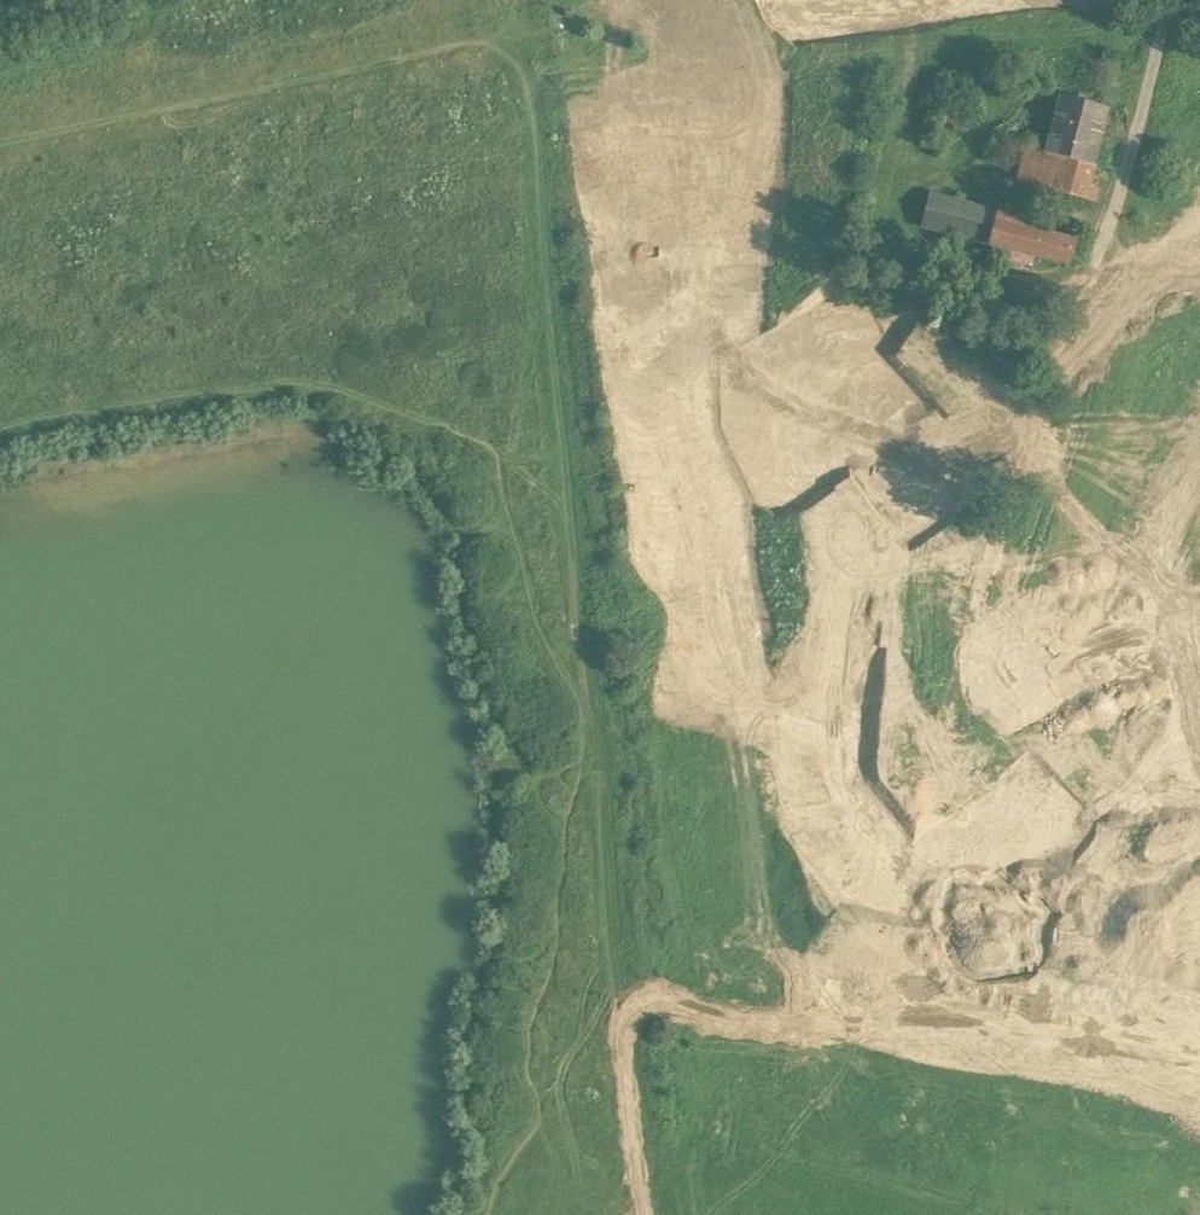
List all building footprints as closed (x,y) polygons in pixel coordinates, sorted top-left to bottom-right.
[(1029,144),(1025,160),(1021,179),(1036,183),(1035,186),(1085,198),(1086,196),(1095,198),(1098,187),(1089,185),(1095,163),(1107,111),(1059,98),(1046,148),(1029,144)] [(1192,195),(1199,197),(1199,162),(1192,195)] [(1023,215),(936,191),(926,230),(1013,251),(1014,250),(1068,264),(1076,237),(1021,223),(1023,215)] [(960,891),(946,941),(995,954),(1009,904),(960,891)]
